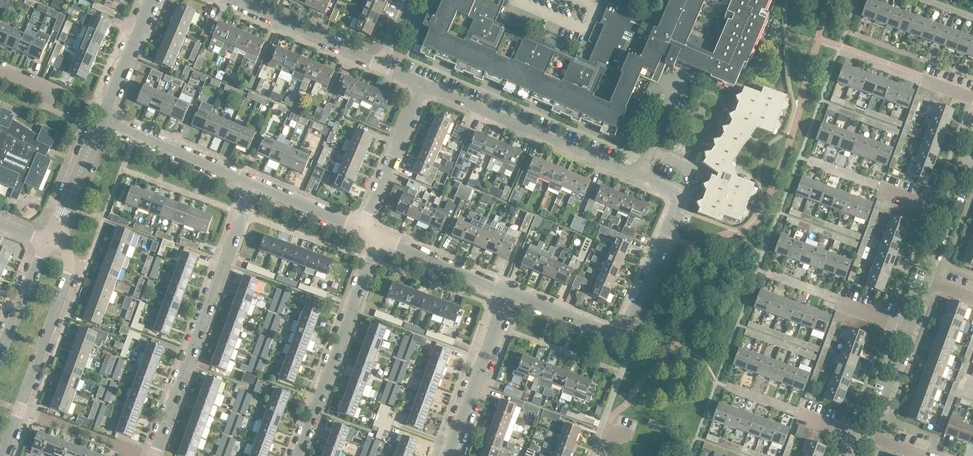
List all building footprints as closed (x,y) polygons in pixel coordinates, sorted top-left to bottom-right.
[(13,0),(6,0),(2,10),(8,12),(13,0)] [(33,9),(36,4),(27,0),(26,0),(24,4),(33,9)] [(60,0),(53,0),(50,7),(56,10),(60,0)] [(56,10),(62,12),(67,0),(60,0),(56,10)] [(80,0),(78,5),(82,7),(87,9),(89,4),(80,0)] [(319,0),(307,0),(305,5),(310,8),(309,10),(313,12),(319,0)] [(318,14),(319,12),(325,14),(331,0),(319,0),(313,12),(318,14)] [(381,11),(384,12),(386,7),(369,0),(367,0),(363,9),(379,16),(381,11)] [(416,43),(423,46),(419,54),(425,57),(425,58),(433,62),(435,58),(455,67),(454,71),(462,74),(463,73),(474,77),(473,79),(482,83),(483,79),(504,88),(502,92),(511,95),(511,94),(522,98),(522,100),(530,104),(532,99),(553,108),(551,112),(559,116),(560,114),(571,119),(570,121),(579,124),(580,120),(601,129),(599,133),(608,137),(609,135),(615,138),(626,111),(625,111),(639,76),(651,81),(659,63),(673,68),(676,62),(709,76),(714,63),(719,65),(721,60),(686,45),(690,34),(692,30),(662,18),(657,30),(635,21),(637,16),(608,4),(600,24),(604,26),(588,62),(578,58),(577,60),(550,48),(551,46),(529,37),(529,39),(502,27),(503,25),(495,22),(504,0),(443,0),(441,5),(433,2),(428,14),(429,14),(428,16),(427,16),(422,27),(423,27),(421,33),(420,33),(416,43)] [(662,18),(692,30),(705,0),(670,0),(662,18)] [(686,45),(721,60),(719,65),(714,63),(709,76),(732,86),(733,86),(743,89),(760,95),(761,92),(738,83),(747,63),(746,62),(764,20),(758,18),(761,11),(763,12),(768,0),(734,0),(728,14),(734,16),(731,23),(729,22),(717,51),(708,48),(710,43),(690,34),(686,45)] [(861,17),(873,21),(879,4),(870,0),(867,0),(861,17)] [(933,1),(931,6),(939,9),(941,4),(933,1)] [(72,9),(80,13),(82,7),(78,5),(74,3),(72,9)] [(885,25),(891,8),(879,4),(873,21),(885,25)] [(36,10),(46,14),(48,9),(39,5),(36,10)] [(100,5),(97,11),(113,17),(115,11),(100,5)] [(196,13),(179,5),(174,17),(191,24),(196,13)] [(945,5),(943,11),(951,14),(953,8),(945,5)] [(896,30),(903,12),(891,8),(885,25),(896,30)] [(339,11),(334,9),(329,21),(334,23),(339,11)] [(377,27),(379,23),(377,21),(379,16),(363,9),(359,19),(377,27)] [(957,10),(955,15),(963,18),(965,13),(957,10)] [(87,14),(82,26),(88,28),(88,29),(105,36),(110,24),(104,22),(106,17),(93,11),(91,16),(87,14)] [(908,34),(914,16),(903,12),(896,30),(908,34)] [(52,31),(58,34),(66,17),(59,14),(52,31)] [(926,21),(914,16),(908,34),(920,38),(926,21)] [(186,35),(191,24),(174,17),(169,28),(186,35)] [(359,19),(354,30),(370,36),(373,31),(375,32),(377,27),(359,19)] [(207,21),(203,30),(208,32),(212,23),(207,21)] [(938,25),(926,21),(920,38),(931,42),(938,25)] [(68,34),(72,24),(66,22),(62,31),(68,34)] [(212,52),(215,45),(221,48),(224,42),(230,27),(219,23),(207,50),(212,52)] [(1,25),(0,28),(0,44),(6,47),(13,30),(1,25)] [(949,29),(938,25),(931,42),(943,47),(949,29)] [(224,42),(221,48),(226,50),(233,53),(235,47),(241,32),(230,27),(224,42)] [(181,47),(186,35),(169,28),(164,39),(181,47)] [(26,29),(24,34),(17,51),(28,56),(35,39),(38,34),(26,29)] [(83,40),(100,47),(105,36),(88,29),(83,40)] [(961,34),(949,29),(943,47),(955,51),(961,34)] [(13,30),(6,47),(17,51),(24,34),(13,30)] [(199,38),(205,40),(208,32),(203,30),(199,38)] [(62,31),(58,41),(64,43),(68,34),(62,31)] [(35,39),(28,56),(40,61),(47,44),(50,37),(38,32),(38,34),(35,39)] [(235,61),(238,54),(244,57),(253,37),(241,32),(235,47),(230,59),(235,61)] [(972,38),(961,34),(955,51),(966,55),(972,38)] [(246,66),(249,60),(255,62),(264,42),(253,37),(244,57),(241,64),(246,66)] [(176,58),(181,47),(164,39),(159,51),(176,58)] [(78,51),(95,58),(100,47),(83,40),(78,51)] [(197,54),(201,45),(196,43),(192,51),(197,54)] [(57,44),(54,49),(60,52),(63,46),(57,44)] [(281,71),(289,53),(278,48),(270,66),(281,71)] [(60,52),(54,49),(48,65),(54,67),(60,52)] [(73,62),(90,69),(95,58),(78,51),(73,62)] [(171,69),(176,58),(159,51),(154,62),(171,69)] [(192,51),(188,60),(194,62),(197,54),(192,51)] [(289,53),(281,71),(285,73),(292,76),(300,57),(289,53)] [(200,71),(205,59),(199,56),(193,68),(200,71)] [(302,83),(311,62),(300,57),(292,76),(291,78),(302,83)] [(68,60),(63,71),(68,74),(85,81),(90,69),(73,62),(68,60)] [(316,82),(322,67),(311,62),(302,83),(300,89),(306,92),(311,80),(316,82)] [(843,65),(837,83),(849,87),(855,70),(843,65)] [(187,77),(191,68),(186,66),(182,75),(184,76),(187,77)] [(327,87),(334,72),(322,67),(316,82),(311,94),(316,96),(322,84),(327,87)] [(152,69),(150,74),(158,78),(156,81),(159,83),(161,79),(163,74),(152,69)] [(259,93),(267,73),(261,70),(253,90),(259,93)] [(849,87),(860,91),(867,74),(855,70),(849,87)] [(193,71),(191,76),(200,80),(202,75),(193,71)] [(860,91),(872,96),(878,78),(867,74),(860,91)] [(165,75),(163,80),(172,84),(174,79),(165,75)] [(256,78),(249,75),(244,87),(251,90),(256,78)] [(356,82),(345,77),(339,92),(338,95),(348,100),(356,82)] [(872,96),(884,100),(890,83),(878,78),(872,96)] [(180,88),(183,83),(174,79),(172,84),(180,88)] [(210,84),(219,88),(221,83),(212,79),(210,84)] [(345,109),(342,115),(347,117),(353,102),(354,102),(360,105),(362,101),(361,101),(368,86),(356,82),(348,100),(345,109)] [(884,100),(895,104),(902,87),(890,83),(884,100)] [(226,85),(224,90),(232,94),(235,89),(226,85)] [(137,103),(148,108),(156,91),(144,86),(137,103)] [(361,101),(362,101),(373,106),(379,91),(368,86),(361,101)] [(924,88),(919,86),(915,97),(920,99),(924,88)] [(895,104),(907,109),(914,91),(902,87),(895,104)] [(924,88),(920,99),(926,101),(930,90),(924,88)] [(241,98),(243,92),(235,89),(232,94),(241,98)] [(777,122),(779,116),(781,110),(787,107),(785,103),(783,103),(785,97),(763,89),(761,92),(760,95),(743,89),(741,95),(735,98),(737,102),(738,103),(735,113),(729,116),(731,120),(732,121),(730,126),(729,128),(722,129),(723,133),(724,134),(720,140),(713,142),(714,146),(715,147),(711,153),(705,154),(705,159),(706,160),(703,164),(713,171),(709,183),(703,186),(705,190),(706,191),(702,201),(697,204),(698,208),(700,209),(698,214),(721,222),(723,216),(740,222),(742,217),(743,217),(747,216),(744,210),(749,198),(755,195),(753,191),(751,191),(753,185),(736,179),(730,164),(755,128),(772,134),(774,129),(775,129),(779,127),(777,122)] [(926,101),(932,103),(936,92),(930,90),(926,101)] [(160,112),(167,95),(156,91),(148,108),(160,112)] [(272,91),(270,97),(281,102),(283,96),(272,91)] [(373,106),(366,122),(377,127),(380,122),(373,119),(378,108),(384,111),(391,96),(379,91),(373,106)] [(932,103),(936,105),(937,105),(941,94),(936,92),(932,103)] [(176,106),(171,117),(182,122),(190,105),(193,98),(181,93),(178,100),(176,106)] [(258,97),(249,93),(247,98),(256,102),(258,97)] [(941,94),(937,105),(943,107),(947,96),(941,94)] [(171,117),(178,100),(167,95),(160,112),(171,117)] [(948,109),(952,98),(947,96),(943,107),(948,109)] [(264,105),(267,100),(258,97),(256,102),(264,105)] [(284,104),(291,107),(294,100),(287,97),(284,104)] [(835,98),(834,103),(842,106),(844,101),(835,98)] [(914,100),(910,109),(915,111),(919,102),(914,100)] [(199,109),(191,126),(203,131),(210,114),(213,106),(202,101),(199,109)] [(847,102),(845,107),(853,110),(855,105),(847,102)] [(829,104),(827,110),(836,113),(837,108),(829,104)] [(319,122),(325,125),(333,108),(326,105),(324,110),(319,122)] [(932,117),(948,123),(949,124),(951,118),(950,117),(952,111),(948,109),(943,107),(937,105),(936,105),(932,117)] [(277,111),(286,114),(288,109),(279,106),(277,111)] [(859,106),(857,112),(865,115),(867,109),(859,106)] [(324,110),(318,107),(313,120),(319,122),(324,110)] [(13,189),(18,179),(25,182),(24,184),(39,190),(51,160),(46,157),(50,147),(51,148),(57,133),(43,126),(39,136),(12,120),(15,114),(0,108),(0,109),(0,184),(13,189)] [(841,109),(839,114),(847,117),(849,112),(841,109)] [(871,111),(869,116),(877,119),(879,114),(871,111)] [(909,112),(906,121),(911,123),(914,114),(909,112)] [(852,113),(850,118),(859,121),(861,116),(852,113)] [(203,131),(214,136),(221,119),(210,114),(203,131)] [(292,114),(289,119),(298,122),(300,117),(292,114)] [(882,115),(880,120),(889,123),(891,118),(882,115)] [(446,134),(451,122),(436,116),(432,127),(446,134)] [(307,126),(309,121),(300,117),(298,122),(307,126)] [(864,117),(862,123),(870,126),(872,120),(864,117)] [(927,129),(943,135),(945,135),(947,129),(946,129),(948,123),(932,117),(927,129)] [(214,136),(225,141),(233,124),(221,119),(214,136)] [(894,119),(892,124),(900,127),(902,122),(894,119)] [(333,131),(338,133),(341,124),(336,122),(336,124),(334,128),(333,131)] [(876,122),(874,127),(882,130),(884,125),(876,122)] [(314,123),(312,128),(320,131),(322,126),(314,123)] [(834,127),(822,123),(816,141),(827,145),(834,127)] [(225,141),(237,146),(244,129),(233,124),(225,141)] [(905,124),(902,133),(907,134),(910,126),(905,124)] [(888,126),(886,131),(894,134),(896,129),(888,126)] [(427,138),(442,144),(446,134),(432,127),(427,138)] [(845,132),(834,127),(827,145),(839,149),(845,132)] [(464,128),(461,135),(454,132),(452,136),(465,142),(470,130),(464,128)] [(248,151),(255,134),(244,129),(237,146),(248,151)] [(923,140),(939,146),(941,147),(943,141),(941,140),(943,135),(927,129),(923,140)] [(373,137),(356,130),(351,141),(368,148),(373,137)] [(851,154),(857,136),(845,132),(839,149),(851,154)] [(327,141),(332,144),(336,135),(331,133),(327,141)] [(465,160),(464,163),(467,164),(468,161),(469,162),(471,155),(478,158),(480,152),(487,138),(476,133),(464,160),(465,160)] [(901,135),(897,144),(903,146),(906,137),(901,135)] [(863,158),(869,140),(857,136),(851,154),(863,158)] [(265,137),(257,154),(269,159),(276,142),(265,137)] [(437,156),(442,144),(427,138),(422,150),(437,156)] [(498,142),(487,138),(480,152),(492,157),(498,142)] [(881,145),(869,140),(863,158),(874,162),(881,145)] [(919,152),(935,158),(936,159),(938,153),(937,152),(939,146),(923,140),(919,152)] [(363,160),(368,148),(351,141),(346,152),(363,160)] [(269,159),(280,164),(287,147),(276,142),(269,159)] [(492,171),(494,165),(501,168),(509,147),(498,142),(492,157),(487,169),(492,171)] [(886,167),(892,149),(881,145),(874,162),(886,167)] [(326,157),(330,149),(325,146),(321,155),(326,157)] [(280,164),(291,169),(299,152),(287,147),(280,164)] [(299,152),(291,169),(303,174),(310,157),(312,152),(301,147),(299,152)] [(498,174),(503,176),(505,170),(512,173),(521,152),(509,147),(501,168),(498,174)] [(896,147),(893,156),(898,158),(902,149),(896,147)] [(438,170),(449,174),(451,170),(434,163),(437,156),(422,150),(417,161),(438,170)] [(358,171),(363,160),(346,152),(341,164),(358,171)] [(915,164),(930,170),(932,170),(934,164),(933,164),(935,158),(919,152),(915,164)] [(321,155),(317,164),(323,166),(326,157),(321,155)] [(534,158),(523,184),(527,186),(530,180),(536,183),(537,183),(539,177),(545,163),(534,158)] [(892,159),(889,168),(894,169),(897,161),(892,159)] [(417,161),(412,172),(418,175),(415,180),(431,187),(438,170),(417,161)] [(456,162),(451,174),(457,177),(462,165),(456,162)] [(550,182),(556,167),(545,163),(539,177),(550,182)] [(353,183),(358,171),(341,164),(337,175),(353,183)] [(915,164),(910,175),(928,182),(930,176),(928,175),(930,170),(915,164)] [(320,181),(325,170),(316,166),(311,177),(320,181)] [(559,193),(559,192),(561,187),(568,172),(556,167),(550,182),(548,188),(559,193)] [(568,172),(561,187),(573,192),(579,177),(568,172)] [(332,186),(349,194),(353,183),(337,175),(332,186)] [(584,197),(590,182),(579,177),(573,192),(584,197)] [(813,182),(802,178),(795,195),(807,200),(813,182)] [(406,186),(418,191),(421,185),(409,180),(406,186)] [(456,182),(454,187),(458,188),(455,196),(461,199),(466,187),(460,184),(456,182)] [(813,182),(807,200),(819,204),(825,187),(813,182)] [(308,195),(326,201),(329,191),(311,185),(308,195)] [(500,198),(506,201),(512,189),(505,186),(500,198)] [(125,204),(137,208),(143,191),(132,187),(125,204)] [(461,199),(467,202),(472,189),(466,187),(461,199)] [(598,210),(604,213),(604,212),(607,206),(613,192),(601,187),(590,214),(596,216),(598,210)] [(825,187),(819,204),(830,208),(837,191),(825,187)] [(508,202),(515,204),(520,192),(513,189),(508,202)] [(148,213),(155,195),(143,191),(137,208),(148,213)] [(830,208),(842,213),(849,195),(837,191),(830,208)] [(415,197),(404,192),(396,212),(407,216),(413,202),(415,197)] [(421,199),(426,201),(429,194),(424,192),(421,199)] [(617,211),(624,196),(613,192),(607,206),(617,211)] [(160,217),(166,200),(155,195),(148,213),(160,217)] [(842,213),(854,217),(860,200),(849,195),(842,213)] [(629,216),(635,201),(624,196),(617,211),(629,216)] [(438,206),(438,205),(441,199),(436,197),(433,204),(438,206)] [(475,210),(480,199),(474,197),(470,207),(475,210)] [(883,200),(877,198),(873,210),(879,211),(879,212),(883,200)] [(171,221),(178,204),(166,200),(160,217),(171,221)] [(854,217),(866,221),(872,204),(860,200),(854,217)] [(883,200),(879,212),(884,214),(889,203),(883,200)] [(647,206),(635,201),(629,216),(626,222),(631,224),(634,218),(640,220),(643,215),(645,216),(648,209),(646,208),(647,206)] [(418,221),(424,206),(413,202),(407,216),(418,221)] [(436,211),(429,226),(441,231),(447,217),(450,219),(455,206),(447,202),(445,208),(438,205),(438,206),(436,211)] [(889,203),(884,214),(890,216),(894,205),(889,203)] [(171,221),(184,226),(190,208),(178,204),(171,221)] [(890,216),(891,216),(896,218),(900,207),(894,205),(890,216)] [(429,226),(436,211),(424,206),(418,221),(429,226)] [(900,207),(896,218),(901,220),(905,209),(900,207)] [(184,226),(195,230),(201,213),(190,208),(184,226)] [(540,216),(548,219),(550,213),(543,209),(540,216)] [(907,222),(911,211),(905,209),(901,220),(907,222)] [(793,211),(792,216),(800,219),(802,214),(793,211)] [(206,234),(213,217),(201,213),(195,230),(206,234)] [(527,213),(520,231),(526,233),(533,216),(527,213)] [(872,213),(869,222),(874,224),(877,215),(872,213)] [(805,215),(803,220),(812,223),(814,218),(805,215)] [(530,229),(537,232),(542,219),(535,216),(530,229)] [(575,216),(570,228),(576,231),(581,219),(575,216)] [(887,228),(902,234),(904,235),(906,229),(905,228),(907,222),(901,220),(896,218),(891,216),(887,228)] [(787,217),(785,223),(794,226),(796,220),(787,217)] [(129,221),(120,218),(119,223),(127,226),(129,221)] [(469,225),(463,240),(474,245),(483,224),(478,222),(472,219),(472,220),(469,225)] [(582,234),(587,221),(581,219),(576,231),(582,234)] [(817,219),(815,224),(824,227),(825,222),(817,219)] [(458,221),(452,236),(463,240),(469,225),(458,221)] [(134,222),(132,228),(141,231),(143,226),(134,222)] [(799,222),(797,227),(806,230),(808,225),(799,222)] [(483,224),(474,245),(485,250),(492,235),(494,230),(489,228),(489,227),(483,224)] [(829,224),(827,229),(835,232),(837,227),(829,224)] [(141,231),(150,234),(152,229),(143,226),(141,231)] [(505,234),(508,228),(503,226),(501,232),(494,229),(494,230),(492,235),(485,250),(496,255),(505,234)] [(624,236),(601,226),(598,232),(615,239),(610,251),(625,257),(630,245),(621,242),(624,236)] [(811,226),(809,231),(817,234),(819,229),(811,226)] [(867,226),(864,234),(870,236),(873,227),(867,226)] [(624,227),(622,233),(633,237),(636,231),(624,227)] [(117,228),(112,239),(130,246),(134,234),(117,228)] [(840,228),(838,233),(847,236),(849,231),(840,228)] [(882,240),(898,246),(900,247),(902,240),(900,240),(902,234),(887,228),(882,240)] [(163,239),(165,233),(157,230),(155,236),(163,239)] [(822,230),(821,235),(829,239),(831,233),(822,230)] [(505,234),(496,255),(508,260),(517,239),(519,233),(515,231),(512,237),(505,234)] [(852,232),(850,237),(859,240),(861,235),(852,232)] [(834,235),(832,240),(841,243),(843,238),(834,235)] [(265,236),(260,251),(271,255),(276,240),(265,236)] [(792,240),(780,236),(774,253),(786,257),(792,240)] [(863,237),(860,245),(865,247),(869,239),(863,237)] [(190,241),(181,238),(179,243),(188,246),(190,241)] [(592,241),(585,238),(580,250),(587,253),(592,241)] [(108,251),(126,257),(130,246),(112,239),(108,251)] [(175,243),(171,241),(163,239),(157,254),(162,256),(166,246),(172,249),(175,243)] [(846,239),(844,244),(853,247),(855,242),(846,239)] [(158,242),(153,240),(150,250),(155,252),(158,242)] [(288,244),(276,240),(271,255),(282,259),(288,244)] [(804,244),(792,240),(786,257),(798,262),(804,244)] [(878,252),(894,258),(895,258),(897,252),(896,252),(898,246),(882,240),(878,252)] [(199,244),(190,241),(188,246),(197,250),(199,244)] [(541,250),(544,244),(539,241),(536,248),(530,245),(521,265),(532,270),(541,250)] [(299,248),(288,244),(282,259),(293,263),(299,248)] [(816,249),(804,244),(798,262),(809,266),(816,249)] [(555,248),(551,246),(548,253),(541,250),(532,270),(544,275),(550,261),(555,248)] [(561,251),(558,257),(563,259),(566,253),(568,249),(563,247),(561,251)] [(7,264),(12,253),(0,248),(0,261),(7,264)] [(310,253),(299,248),(293,263),(305,268),(310,253)] [(859,248),(856,257),(861,259),(864,250),(859,248)] [(827,253),(816,249),(809,266),(821,270),(827,253)] [(561,265),(555,280),(566,285),(577,261),(582,263),(586,253),(580,250),(577,258),(573,256),(567,268),(561,265)] [(104,262),(121,269),(126,257),(108,251),(104,262)] [(605,262),(620,268),(625,257),(610,251),(605,262)] [(972,266),(972,253),(968,251),(964,263),(972,266)] [(874,263),(890,269),(891,270),(893,264),(892,263),(894,258),(878,252),(874,263)] [(197,258),(182,253),(178,264),(193,269),(197,258)] [(321,257),(310,253),(305,268),(316,272),(321,257)] [(839,257),(827,253),(821,270),(833,275),(839,257)] [(149,266),(153,257),(148,255),(144,264),(149,266)] [(157,268),(161,258),(156,257),(152,267),(157,268)] [(327,276),(333,261),(321,257),(316,272),(327,276)] [(845,279),(851,262),(839,257),(833,275),(845,279)] [(855,260),(852,268),(857,270),(860,262),(855,260)] [(555,280),(561,265),(550,261),(544,275),(555,280)] [(100,274),(117,280),(121,269),(104,262),(100,274)] [(615,280),(620,268),(605,262),(600,273),(615,280)] [(869,275),(885,281),(887,281),(889,275),(887,275),(890,269),(874,263),(869,275)] [(144,264),(141,273),(146,275),(149,266),(144,264)] [(189,281),(193,269),(178,264),(174,275),(189,281)] [(263,276),(265,271),(265,270),(248,264),(246,270),(263,276)] [(152,267),(149,277),(154,279),(157,268),(152,267)] [(265,271),(263,276),(273,280),(275,275),(265,271)] [(850,272),(847,280),(853,282),(856,274),(850,272)] [(596,284),(610,291),(615,280),(600,273),(596,284)] [(95,285),(113,292),(117,280),(100,274),(95,285)] [(185,292),(189,281),(174,275),(170,286),(185,292)] [(869,275),(865,287),(882,293),(885,287),(883,287),(885,281),(869,275)] [(259,282),(244,276),(240,287),(255,293),(259,282)] [(277,276),(276,280),(286,284),(287,279),(277,276)] [(587,294),(606,302),(610,291),(596,284),(577,276),(572,287),(578,290),(581,283),(590,287),(587,294)] [(141,289),(144,280),(139,278),(136,287),(141,289)] [(149,291),(153,281),(148,279),(144,289),(149,291)] [(296,288),(298,283),(287,279),(286,284),(296,288)] [(393,283),(387,298),(398,302),(404,287),(393,283)] [(298,289),(308,292),(310,288),(300,284),(298,289)] [(91,297),(109,303),(113,292),(95,285),(91,297)] [(181,303),(185,292),(170,286),(166,298),(181,303)] [(310,288),(308,292),(325,299),(327,293),(310,286),(310,288)] [(136,287),(132,296),(138,298),(141,289),(136,287)] [(250,304),(255,293),(240,287),(236,299),(250,304)] [(398,302),(410,306),(415,291),(404,287),(398,302)] [(144,289),(141,299),(146,301),(149,291),(144,289)] [(273,300),(278,301),(282,291),(277,289),(273,300)] [(410,306),(421,310),(426,295),(415,291),(410,306)] [(760,291),(754,308),(766,312),(772,295),(760,291)] [(281,303),(285,304),(289,293),(285,292),(281,303)] [(421,310),(432,315),(438,300),(426,295),(421,310)] [(766,312),(777,317),(784,299),(772,295),(766,312)] [(87,308),(104,315),(109,303),(91,297),(87,308)] [(176,316),(181,303),(166,298),(161,310),(176,316)] [(246,316),(250,304),(236,299),(231,310),(246,316)] [(777,317),(789,321),(795,304),(784,299),(777,317)] [(273,300),(269,311),(274,312),(278,301),(273,300)] [(319,316),(323,305),(308,300),(304,311),(319,316)] [(432,315),(443,319),(449,304),(438,300),(432,315)] [(133,312),(136,303),(131,301),(127,310),(133,312)] [(141,314),(145,303),(140,301),(136,313),(141,314)] [(967,308),(950,301),(945,313),(963,319),(967,308)] [(285,304),(281,303),(277,313),(281,315),(285,304)] [(455,323),(460,308),(449,304),(443,319),(455,323)] [(789,321),(801,325),(807,308),(795,304),(789,321)] [(83,320),(100,326),(104,315),(87,308),(83,320)] [(801,325),(813,330),(819,312),(807,308),(801,325)] [(127,310),(124,319),(129,321),(133,312),(127,310)] [(172,326),(176,316),(161,310),(157,320),(172,326)] [(227,321),(242,327),(246,316),(231,310),(227,321)] [(299,322),(314,328),(319,316),(304,311),(299,322)] [(393,317),(376,311),(374,317),(391,323),(393,318),(393,317)] [(832,322),(837,324),(841,313),(836,311),(832,322)] [(268,312),(265,322),(269,324),(273,314),(268,312)] [(819,312),(813,330),(824,334),(831,317),(819,312)] [(142,332),(144,325),(138,323),(141,314),(136,313),(130,327),(142,332)] [(837,324),(843,326),(847,315),(841,313),(837,324)] [(941,324),(959,331),(963,319),(945,313),(941,324)] [(276,315),(272,325),(277,327),(281,317),(276,315)] [(843,326),(848,329),(852,317),(847,315),(843,326)] [(849,329),(854,331),(858,319),(852,317),(848,329),(849,329)] [(391,323),(401,326),(403,322),(393,318),(391,323)] [(858,319),(854,331),(860,333),(864,321),(858,319)] [(153,331),(168,337),(172,326),(157,320),(153,331)] [(223,332),(238,338),(242,327),(227,321),(223,332)] [(864,321),(860,333),(865,335),(869,323),(864,321)] [(261,332),(266,334),(269,324),(265,322),(261,332)] [(299,322),(295,334),(310,339),(314,328),(299,322)] [(405,322),(403,327),(413,331),(415,326),(405,322)] [(367,335),(382,340),(386,329),(371,323),(367,335)] [(752,323),(750,328),(759,331),(761,326),(752,323)] [(941,324),(937,336),(954,343),(959,331),(941,324)] [(277,327),(272,325),(269,335),(273,337),(277,327)] [(413,331),(423,335),(425,330),(415,326),(413,331)] [(830,326),(827,335),(833,336),(836,328),(830,326)] [(119,332),(127,335),(129,330),(121,327),(119,332)] [(764,327),(762,332),(770,335),(772,330),(764,327)] [(94,329),(93,332),(80,328),(76,339),(93,346),(100,348),(102,342),(105,343),(108,334),(94,329)] [(865,335),(860,333),(854,331),(849,329),(845,341),(861,347),(862,347),(865,341),(863,341),(865,335)] [(129,330),(127,335),(124,344),(123,346),(129,348),(132,339),(139,341),(141,335),(129,330)] [(746,330),(744,335),(752,338),(754,333),(746,330)] [(437,334),(427,331),(426,336),(436,339),(437,334)] [(776,331),(774,337),(782,340),(784,334),(776,331)] [(219,344),(234,349),(238,338),(223,332),(219,344)] [(453,346),(453,345),(455,340),(438,333),(437,334),(436,339),(453,346)] [(295,334),(291,345),(306,350),(310,339),(295,334)] [(425,345),(427,339),(414,334),(408,350),(413,351),(417,341),(425,345)] [(758,334),(756,339),(764,342),(766,337),(758,334)] [(261,346),(265,336),(260,335),(256,345),(261,346)] [(363,346),(378,351),(382,340),(367,335),(363,346)] [(410,337),(405,335),(400,347),(405,349),(410,337)] [(251,348),(255,338),(248,336),(245,346),(251,348)] [(788,336),(786,341),(794,344),(796,339),(788,336)] [(937,336),(933,348),(950,354),(954,343),(937,336)] [(269,349),(273,339),(268,337),(264,348),(269,349)] [(769,338),(767,344),(776,347),(778,341),(769,338)] [(826,338),(823,346),(828,348),(831,340),(826,338)] [(76,339),(71,351),(89,357),(93,346),(76,339)] [(799,340),(797,345),(806,348),(808,343),(799,340)] [(116,341),(114,347),(122,350),(123,346),(124,344),(116,341)] [(845,341),(841,353),(857,359),(858,359),(860,353),(859,353),(861,347),(845,341)] [(164,348),(149,343),(145,354),(160,360),(164,348)] [(781,343),(779,348),(787,351),(789,346),(781,343)] [(215,355),(230,360),(234,349),(219,344),(215,355)] [(811,344),(809,350),(817,353),(819,347),(811,344)] [(256,345),(253,354),(258,356),(261,346),(256,345)] [(291,345),(287,356),(302,362),(306,350),(291,345)] [(120,356),(125,358),(129,348),(123,346),(122,350),(120,356)] [(359,357),(374,363),(378,351),(363,346),(359,357)] [(400,347),(397,357),(401,359),(405,349),(400,347)] [(431,358),(446,364),(450,352),(435,347),(431,358)] [(793,347),(791,352),(799,355),(801,350),(793,347)] [(264,348),(261,357),(265,359),(269,349),(264,348)] [(744,370),(751,353),(739,348),(733,366),(744,370)] [(933,348),(928,360),(946,366),(950,354),(933,348)] [(965,356),(970,358),(972,350),(968,348),(965,356)] [(822,349),(819,358),(824,360),(827,351),(822,349)] [(404,360),(409,362),(413,351),(408,350),(404,360)] [(71,351),(67,362),(84,369),(89,357),(71,351)] [(805,351),(803,357),(811,360),(813,354),(805,351)] [(751,353),(744,370),(756,374),(762,357),(751,353)] [(841,353),(836,364),(852,370),(854,371),(856,365),(855,364),(857,359),(841,353)] [(145,354),(141,365),(156,371),(160,360),(145,354)] [(106,355),(104,362),(108,364),(113,366),(116,357),(111,355),(110,357),(106,355)] [(226,372),(230,360),(215,355),(211,366),(226,372)] [(514,370),(513,375),(527,380),(529,376),(534,361),(530,359),(531,357),(524,355),(523,357),(520,363),(517,371),(514,370)] [(287,356),(283,367),(298,373),(302,362),(287,356)] [(257,358),(252,357),(248,366),(253,368),(257,358)] [(355,368),(370,374),(374,363),(359,357),(355,368)] [(762,357),(756,374),(768,379),(774,361),(762,357)] [(446,364),(431,358),(427,369),(442,375),(446,364)] [(124,360),(119,359),(115,369),(120,371),(124,360)] [(260,359),(256,370),(261,371),(264,361),(260,359)] [(401,361),(396,359),(392,369),(397,371),(401,361)] [(963,359),(960,368),(966,370),(969,361),(963,359)] [(928,360),(924,371),(941,378),(946,366),(928,360)] [(534,361),(529,376),(535,378),(533,384),(534,384),(531,390),(536,392),(540,380),(546,365),(534,361)] [(780,383),(786,366),(774,361),(768,379),(780,383)] [(817,361),(814,369),(820,371),(823,363),(817,361)] [(67,362),(63,374),(80,380),(84,369),(67,362)] [(408,364),(404,362),(400,372),(405,374),(408,364)] [(240,368),(251,372),(253,368),(248,366),(242,363),(240,368)] [(546,365),(540,380),(546,382),(544,388),(545,388),(543,394),(547,396),(549,390),(552,384),(557,369),(553,368),(554,366),(546,363),(546,365)] [(108,364),(104,373),(110,375),(113,366),(108,364)] [(836,364),(832,376),(848,382),(849,382),(852,376),(850,376),(852,370),(836,364)] [(141,365),(137,377),(152,382),(156,371),(141,365)] [(791,387),(798,370),(786,366),(780,383),(791,387)] [(298,373),(283,367),(279,378),(294,384),(298,373)] [(351,379),(366,385),(370,374),(355,368),(351,379)] [(112,379),(117,381),(120,371),(115,369),(112,379)] [(392,369),(388,379),(393,381),(397,371),(392,369)] [(427,369),(423,381),(438,386),(442,375),(427,369)] [(552,384),(563,388),(568,373),(557,369),(552,384)] [(809,374),(798,370),(791,387),(803,392),(809,374)] [(924,371),(920,383),(937,389),(941,378),(924,371)] [(959,371),(956,379),(960,381),(961,381),(964,373),(959,371)] [(400,372),(396,382),(401,384),(405,374),(400,372)] [(242,381),(253,384),(255,377),(244,373),(242,381)] [(563,388),(561,393),(573,397),(575,393),(574,392),(580,378),(568,373),(563,388)] [(813,373),(810,381),(815,383),(818,375),(813,373)] [(63,374),(59,385),(76,392),(80,380),(63,374)] [(133,375),(131,381),(135,382),(133,388),(147,393),(152,382),(137,377),(133,375)] [(832,376),(828,388),(844,394),(845,394),(847,388),(846,387),(848,382),(832,376)] [(207,377),(203,388),(218,393),(222,382),(207,377)] [(104,389),(108,380),(102,378),(99,387),(104,389)] [(574,392),(575,393),(573,397),(589,403),(596,386),(591,384),(592,382),(580,378),(574,392)] [(347,391),(361,396),(366,385),(351,379),(347,391)] [(116,383),(111,381),(107,391),(112,393),(116,383)] [(258,393),(262,383),(257,381),(253,392),(258,393)] [(423,381),(419,392),(434,397),(438,386),(423,381)] [(392,383),(388,382),(384,392),(389,393),(392,383)] [(954,382),(950,391),(956,392),(959,384),(954,382)] [(920,383),(915,395),(933,401),(937,389),(920,383)] [(400,386),(395,384),(392,395),(396,396),(400,386)] [(809,384),(806,393),(811,395),(814,386),(809,384)] [(59,385),(54,397),(72,403),(76,392),(59,385)] [(520,399),(523,392),(506,386),(504,392),(520,399)] [(99,387),(96,396),(101,398),(104,389),(99,387)] [(133,388),(128,399),(143,404),(147,393),(133,388)] [(218,393),(203,388),(199,399),(213,405),(218,393)] [(844,394),(828,388),(824,399),(841,406),(843,400),(842,399),(844,394)] [(240,390),(236,400),(241,402),(244,392),(245,390),(240,389),(240,390)] [(271,400),(286,406),(290,395),(275,389),(271,400)] [(103,401),(108,403),(112,393),(107,391),(103,401)] [(342,402),(357,407),(361,396),(347,391),(342,402)] [(384,392),(380,402),(385,404),(389,393),(384,392)] [(419,392),(415,403),(429,409),(434,397),(419,392)] [(247,393),(244,403),(248,405),(249,404),(256,407),(258,401),(251,399),(252,395),(247,393)] [(949,394),(946,402),(951,404),(954,396),(949,394)] [(392,395),(388,405),(393,406),(396,396),(392,395)] [(915,395),(911,406),(928,413),(933,401),(915,395)] [(50,408),(67,415),(72,403),(54,397),(50,408)] [(128,399),(124,410),(139,416),(143,404),(128,399)] [(213,405),(199,399),(194,410),(209,416),(213,405)] [(236,400),(232,410),(237,412),(241,402),(236,400)] [(281,417),(286,406),(271,400),(267,412),(281,417)] [(497,412),(511,417),(516,406),(501,400),(497,412)] [(100,403),(94,401),(91,410),(96,412),(100,403)] [(353,419),(357,407),(342,402),(338,413),(353,419)] [(524,402),(522,409),(538,415),(541,409),(524,402)] [(108,405),(103,403),(99,414),(104,416),(108,405)] [(244,403),(240,413),(245,415),(248,405),(244,403)] [(415,403),(410,414),(425,420),(429,409),(415,403)] [(719,403),(712,421),(724,425),(730,408),(719,403)] [(382,416),(382,415),(386,406),(381,404),(377,415),(382,416)] [(386,406),(382,415),(387,417),(391,407),(386,406)] [(928,413),(911,406),(907,418),(924,424),(928,413)] [(945,406),(942,414),(947,416),(950,408),(945,406)] [(563,407),(560,413),(566,415),(568,409),(563,407)] [(736,429),(742,412),(730,408),(724,425),(736,429)] [(543,409),(541,416),(558,422),(560,415),(543,409)] [(566,415),(583,422),(585,415),(568,409),(566,415)] [(950,419),(944,434),(956,439),(961,424),(964,418),(963,418),(965,411),(960,409),(957,415),(952,413),(950,419)] [(78,415),(76,422),(89,427),(92,420),(93,421),(96,412),(91,410),(88,419),(78,415)] [(124,410),(120,421),(135,427),(139,416),(124,410)] [(209,416),(194,410),(190,422),(205,427),(209,416)] [(232,424),(236,414),(231,412),(228,423),(232,424)] [(277,428),(281,417),(267,412),(262,423),(277,428)] [(497,412),(492,423),(507,429),(512,431),(515,424),(517,419),(511,417),(497,412)] [(748,434),(754,416),(742,412),(736,429),(748,434)] [(95,425),(100,427),(104,416),(99,414),(95,425)] [(425,420),(410,414),(406,426),(421,431),(425,420)] [(240,427),(244,417),(239,415),(235,425),(240,427)] [(378,427),(382,416),(377,415),(373,426),(378,427)] [(387,417),(382,415),(382,416),(378,427),(379,428),(384,430),(389,432),(394,420),(387,417)] [(766,421),(754,416),(748,434),(759,438),(766,421)] [(943,427),(946,419),(941,417),(938,425),(943,427)] [(647,424),(659,428),(660,424),(649,420),(647,424)] [(116,433),(131,438),(135,427),(120,421),(116,433)] [(771,442),(777,425),(766,421),(759,438),(771,442)] [(205,427),(190,422),(186,433),(201,438),(205,427)] [(228,423),(224,433),(229,435),(232,424),(228,423)] [(273,439),(277,428),(262,423),(258,434),(273,439)] [(503,440),(507,429),(492,423),(488,435),(503,440)] [(330,435),(345,440),(349,429),(334,424),(330,435)] [(561,435),(576,441),(580,429),(565,424),(561,435)] [(956,439),(968,443),(972,428),(961,424),(956,439)] [(235,425),(232,436),(236,437),(240,427),(235,425)] [(789,429),(777,425),(771,442),(783,447),(789,429)] [(801,439),(805,428),(799,425),(794,436),(801,439)] [(376,438),(381,439),(384,430),(379,428),(376,438)] [(807,441),(811,430),(805,428),(801,439),(807,441)] [(808,442),(813,443),(817,432),(811,430),(807,441),(808,442)] [(813,443),(818,445),(822,434),(817,432),(813,443)] [(37,455),(41,455),(43,453),(49,436),(38,433),(30,454),(37,455)] [(201,438),(186,433),(182,444),(197,449),(201,438)] [(269,451),(273,439),(258,434),(254,445),(269,451)] [(822,434),(818,445),(824,447),(828,436),(822,434)] [(218,438),(216,444),(219,445),(224,447),(228,437),(223,435),(221,440),(218,438)] [(341,452),(345,440),(330,435),(326,446),(341,452)] [(499,451),(503,440),(488,435),(484,446),(499,451)] [(571,452),(576,441),(561,435),(556,447),(571,452)] [(711,435),(709,441),(717,444),(719,438),(711,435)] [(59,440),(49,436),(43,453),(51,455),(53,455),(59,440)] [(402,436),(398,447),(413,453),(417,442),(402,436)] [(368,449),(372,439),(367,437),(363,447),(368,449)] [(232,450),(236,439),(231,438),(227,448),(232,450)] [(789,438),(786,447),(791,449),(794,440),(789,438)] [(53,455),(65,455),(69,444),(59,440),(53,455)] [(376,452),(380,442),(375,440),(371,450),(376,452)] [(723,440),(721,445),(729,448),(731,443),(723,440)] [(704,442),(702,447),(711,450),(713,445),(704,442)] [(824,447),(818,445),(813,443),(808,442),(803,454),(810,455),(822,455),(823,454),(822,453),(824,447)] [(79,448),(69,444),(65,455),(76,455),(79,448)] [(197,449),(182,444),(178,455),(180,455),(194,455),(197,449)] [(734,444),(732,449),(741,452),(743,447),(734,444)] [(215,455),(217,455),(221,455),(224,447),(219,445),(215,455)] [(269,451),(254,445),(250,455),(267,455),(269,451)] [(341,452),(326,446),(323,455),(339,455),(341,452)] [(506,454),(499,452),(499,451),(484,446),(480,455),(505,455),(506,454)] [(716,446),(714,452),(722,455),(724,450),(716,446)] [(398,447),(395,455),(412,455),(413,453),(398,447)] [(571,452),(556,447),(553,455),(570,455),(571,452)] [(79,448),(76,455),(87,455),(89,451),(79,448)]
